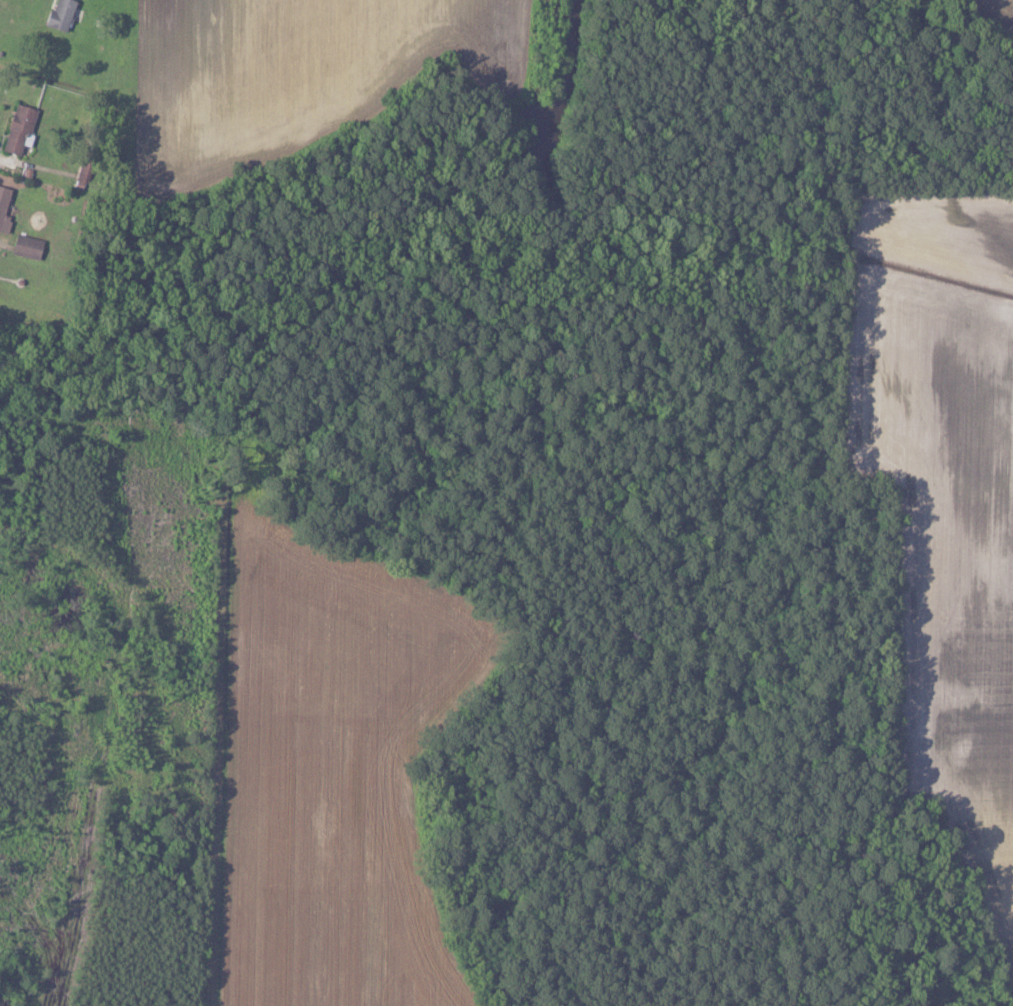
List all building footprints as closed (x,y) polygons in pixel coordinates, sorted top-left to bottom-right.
[(64,31),(74,1),(72,0),(54,0),(50,10),(45,9),(40,24),(64,31)] [(20,144),(27,146),(31,133),(28,132),(34,109),(13,103),(0,148),(0,150),(17,155),(20,144)] [(0,187),(0,232),(4,233),(9,216),(2,214),(9,189),(0,187)] [(41,240),(14,233),(9,251),(36,258),(41,240)]
